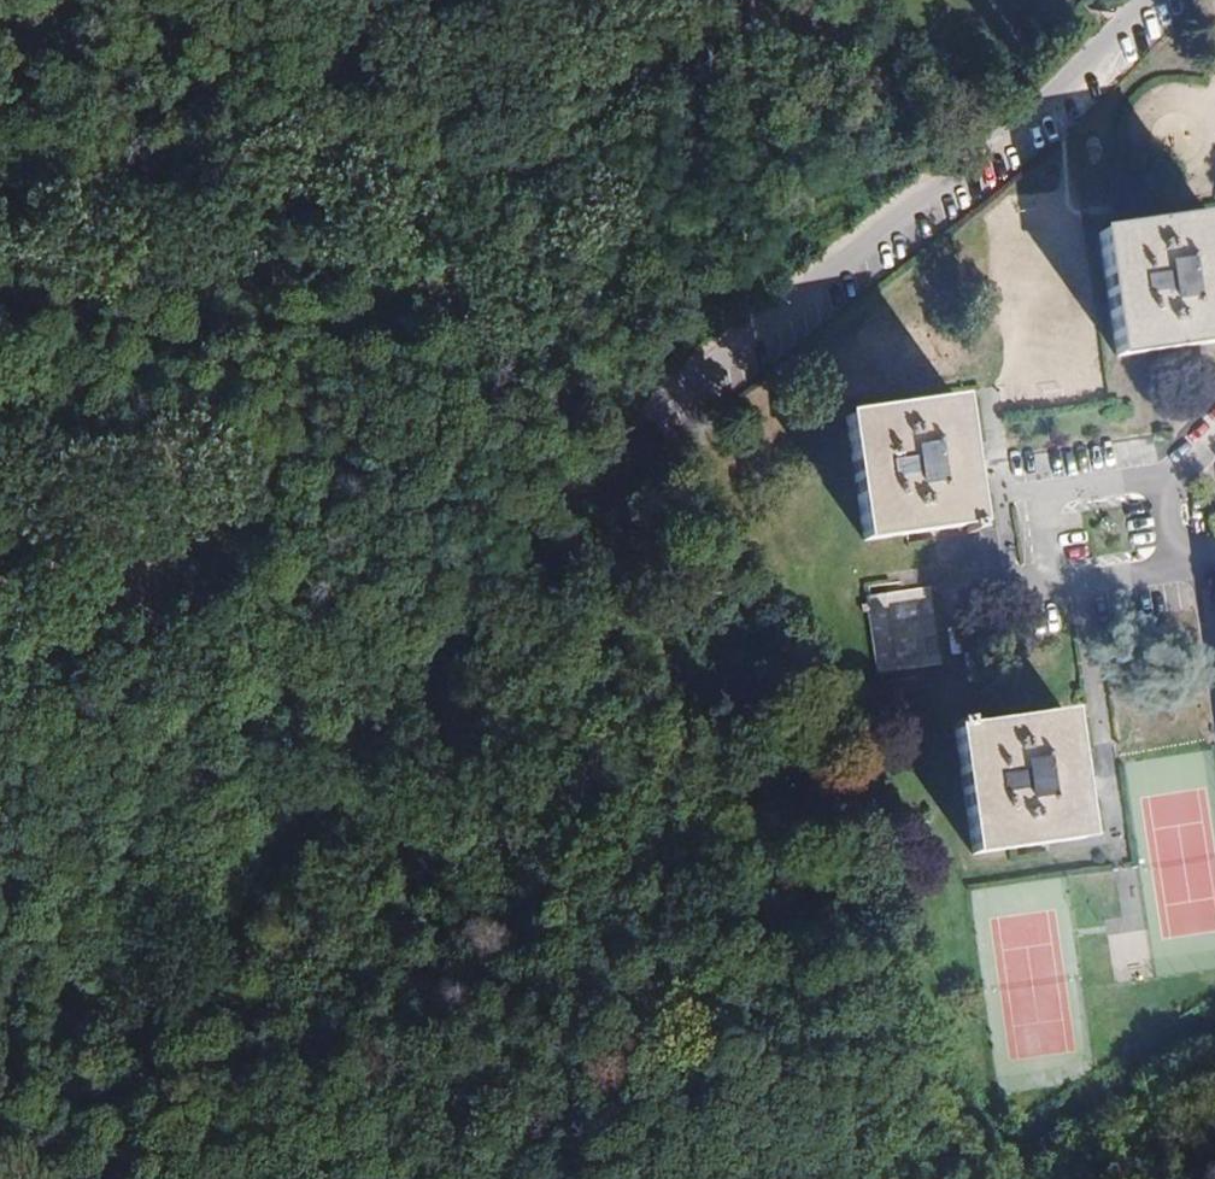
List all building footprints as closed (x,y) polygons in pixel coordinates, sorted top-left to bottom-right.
[(1209,212),(1092,230),(1114,359),(1214,343),(1214,252),(1209,212)] [(977,525),(960,403),(847,419),(866,542),(977,525)] [(931,590),(867,598),(878,676),(942,667),(931,590)] [(1083,842),(1069,713),(957,727),(973,856),(1083,842)]
